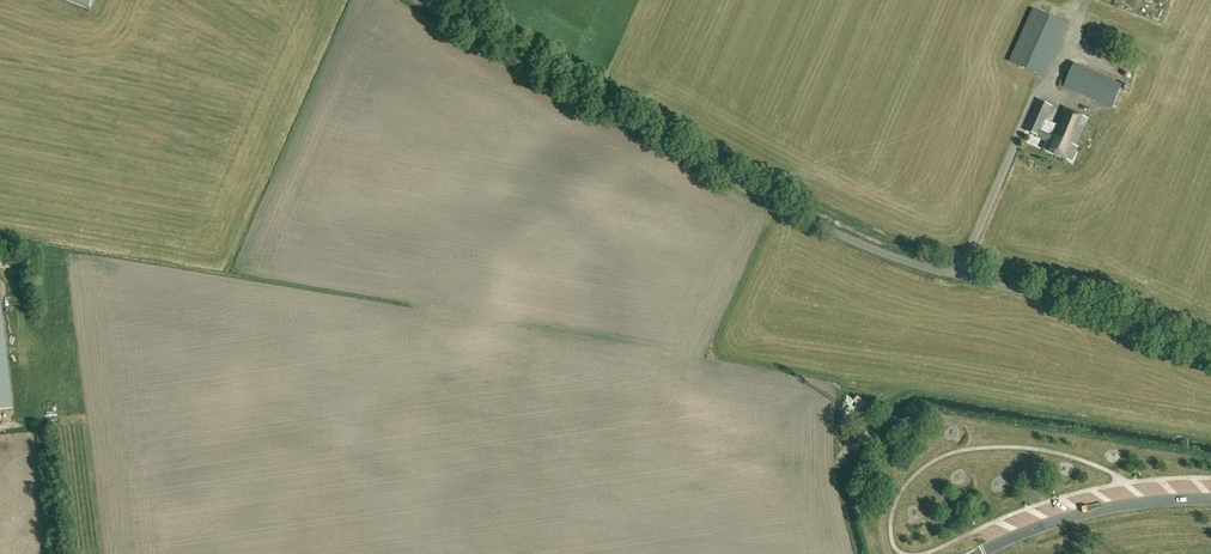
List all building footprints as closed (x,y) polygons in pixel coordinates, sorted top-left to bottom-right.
[(1044,77),(1068,25),(1033,9),(1010,61),(1044,77)] [(1112,108),(1122,86),(1074,64),(1064,87),(1112,108)] [(1088,119),(1064,108),(1056,125),(1045,120),(1052,106),(1039,100),(1026,130),(1038,136),(1038,137),(1046,141),(1043,149),(1072,162),(1078,147),(1076,146),(1088,119)] [(12,408),(0,299),(0,409),(12,408)] [(858,396),(853,401),(862,410),(867,405),(858,396)] [(1064,450),(1077,458),(1081,452),(1068,443),(1064,450)]
